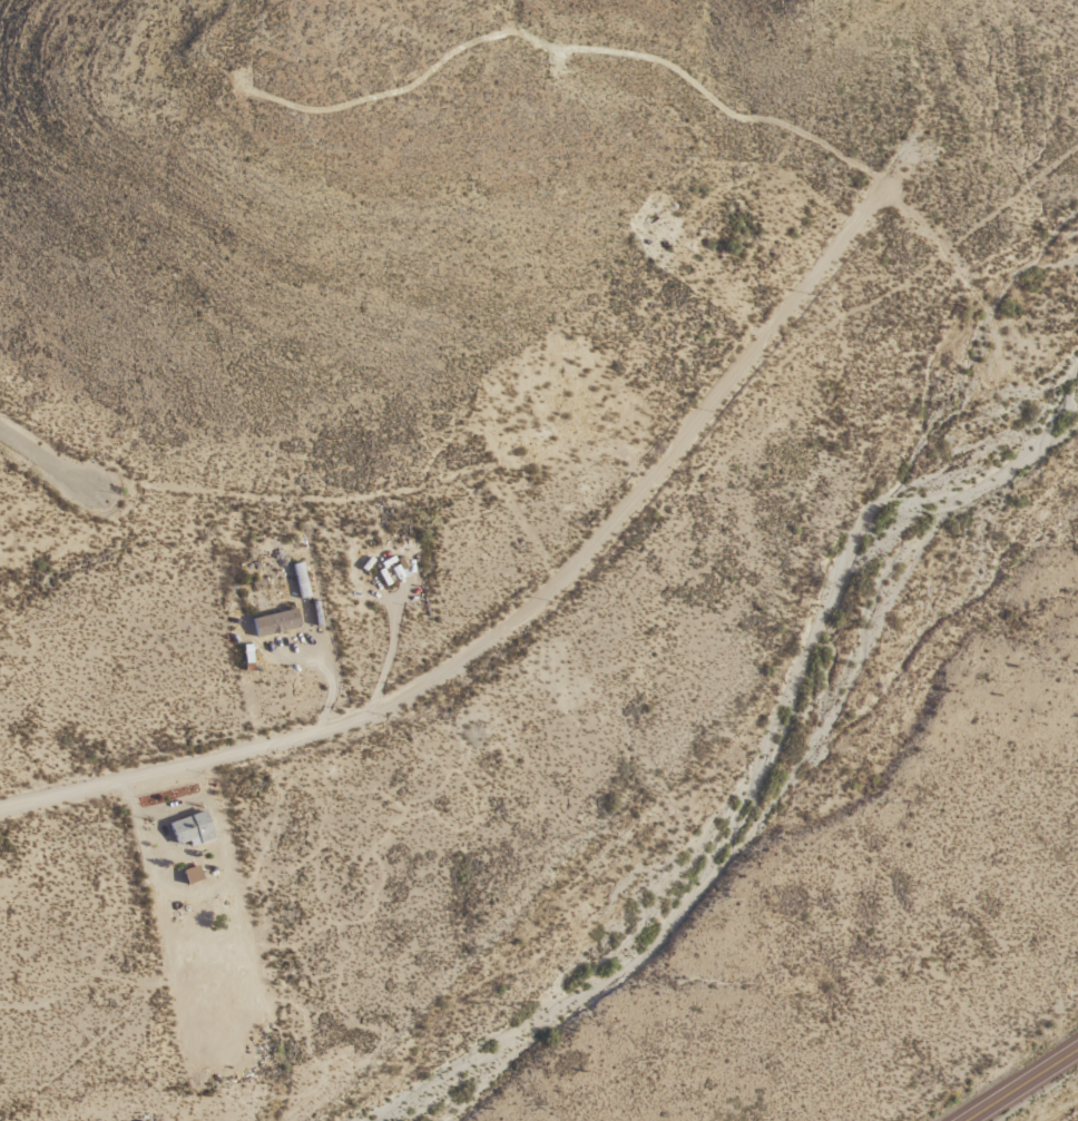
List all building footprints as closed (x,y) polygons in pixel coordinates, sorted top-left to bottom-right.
[(253,639),(298,629),(294,611),(249,621),(253,639)] [(168,825),(177,847),(195,839),(197,846),(214,838),(203,811),(168,825)]
